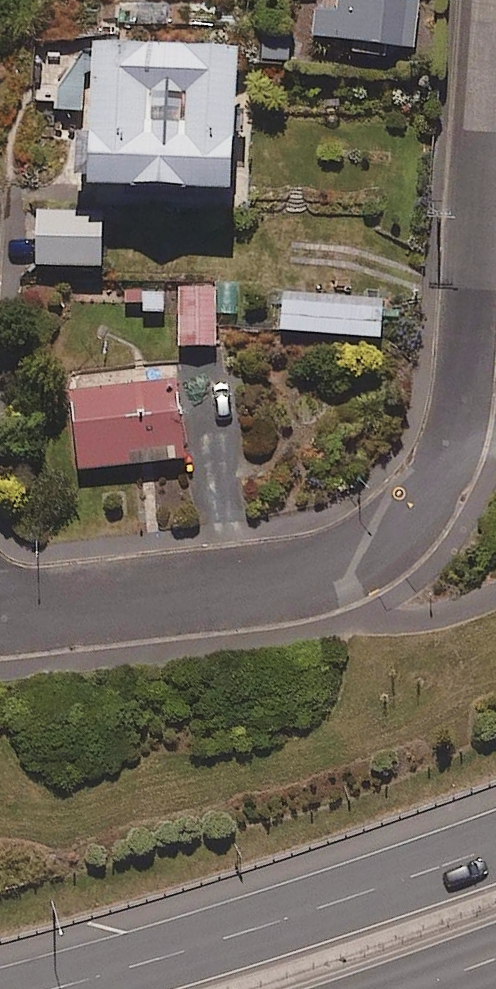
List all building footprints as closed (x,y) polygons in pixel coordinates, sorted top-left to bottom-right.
[(335,11),(311,8),(307,37),(414,51),(421,0),(337,0),(335,11)] [(228,194),(234,50),(91,43),(83,187),(228,194)] [(98,268),(100,211),(38,208),(36,265),(98,268)] [(214,287),(176,288),(179,350),(216,348),(214,287)] [(379,340),(382,298),(281,290),(278,332),(379,340)] [(183,457),(173,378),(68,391),(78,470),(183,457)]
